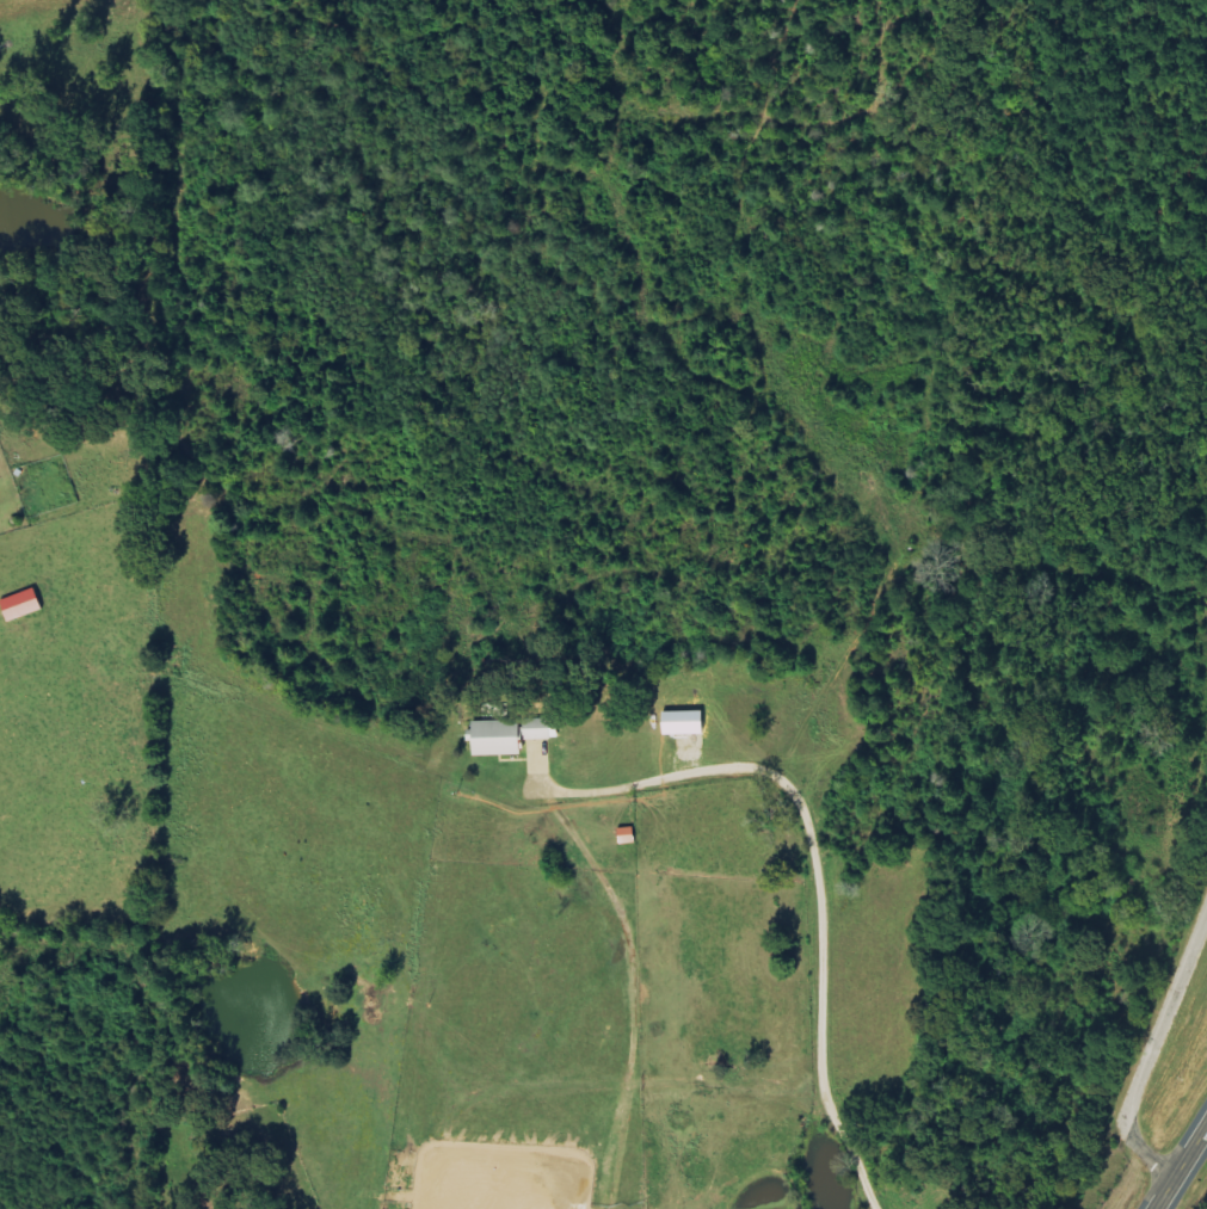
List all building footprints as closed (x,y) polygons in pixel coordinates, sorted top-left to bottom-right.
[(5,602),(13,623),(47,609),(38,588),(5,602)] [(518,739),(551,738),(550,718),(517,719),(518,739)] [(468,754),(514,755),(515,721),(468,720),(468,754)]
